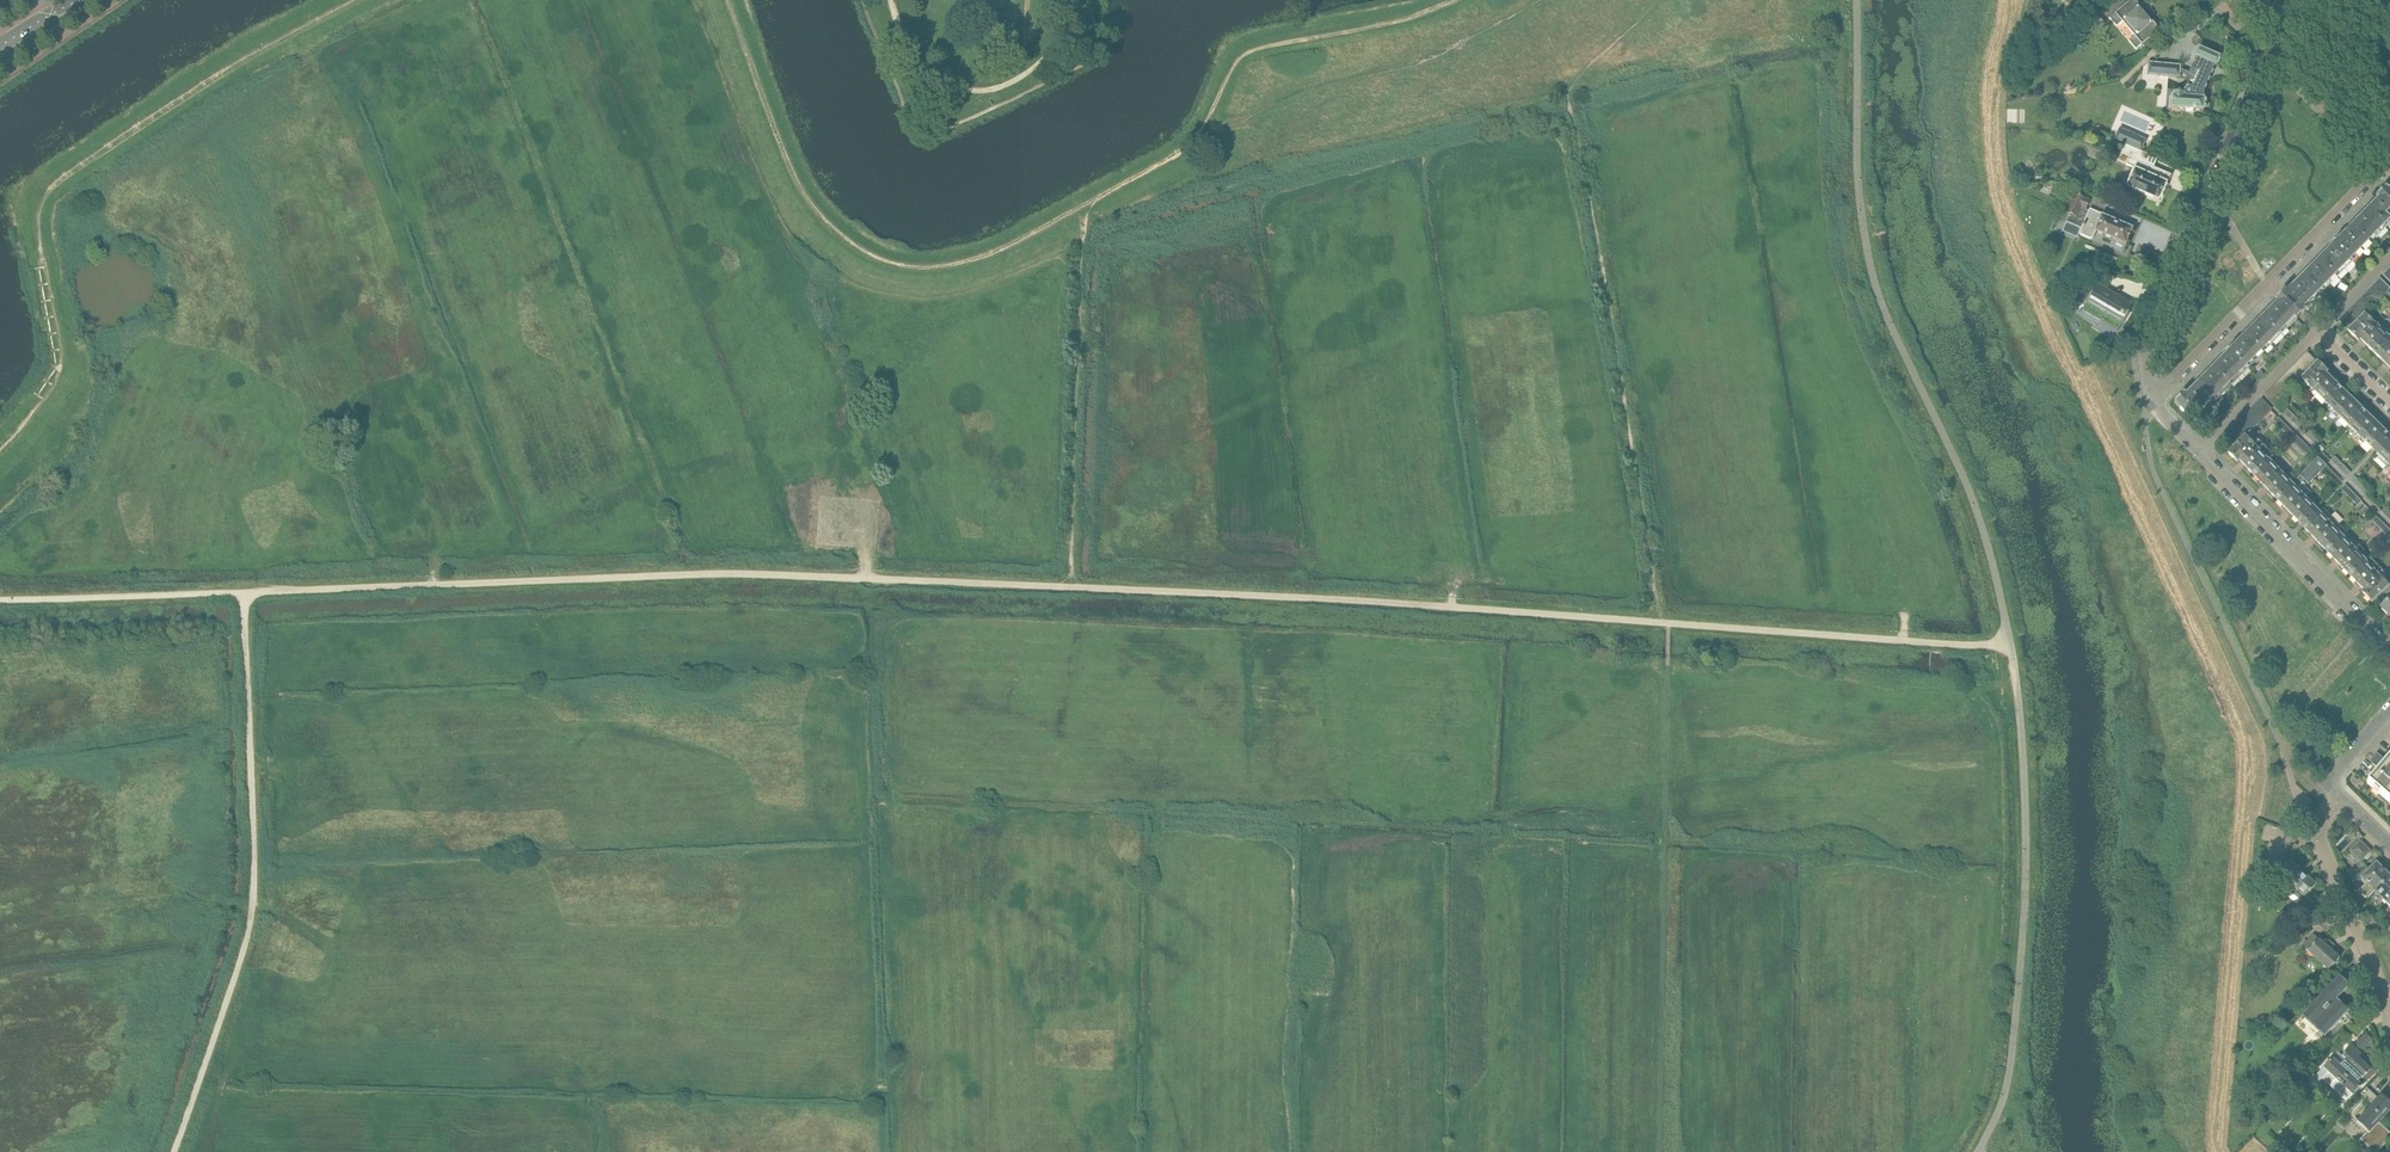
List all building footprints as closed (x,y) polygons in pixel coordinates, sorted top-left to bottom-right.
[(2115,12),(2109,17),(2117,26),(2123,21),(2135,35),(2129,40),(2136,48),(2142,43),(2160,28),(2136,0),(2129,0),(2115,12)] [(2097,14),(2080,28),(2086,35),(2103,21),(2097,14)] [(2080,28),(2076,32),(2082,39),(2086,36),(2086,35),(2080,28)] [(2065,30),(2057,37),(2059,40),(2068,33),(2065,30)] [(2148,61),(2148,65),(2160,66),(2159,76),(2180,77),(2180,73),(2187,76),(2183,84),(2186,86),(2186,87),(2185,88),(2185,89),(2184,89),(2184,90),(2184,91),(2184,92),(2181,92),(2181,91),(2177,91),(2177,92),(2173,92),(2173,94),(2171,94),(2170,107),(2177,108),(2204,110),(2205,96),(2202,96),(2203,92),(2202,92),(2214,65),(2216,66),(2221,56),(2199,46),(2194,56),(2197,57),(2194,65),(2192,65),(2189,72),(2181,68),(2181,64),(2148,61)] [(2120,127),(2114,139),(2142,151),(2147,139),(2120,127)] [(2116,148),(2119,142),(2096,132),(2093,138),(2101,142),(2100,144),(2108,148),(2109,145),(2116,148)] [(2138,160),(2142,151),(2125,144),(2118,160),(2134,168),(2126,186),(2159,200),(2167,181),(2166,181),(2170,173),(2138,160)] [(2351,225),(2368,242),(2389,219),(2385,214),(2389,209),(2389,191),(2385,186),(2376,196),(2378,198),(2351,225)] [(2122,246),(2123,243),(2125,244),(2126,242),(2127,238),(2128,239),(2131,232),(2130,232),(2132,228),(2132,229),(2133,227),(2090,208),(2089,210),(2086,209),(2090,199),(2073,192),(2065,211),(2069,213),(2066,221),(2081,228),(2079,233),(2092,239),(2096,231),(2119,241),(2118,244),(2122,246)] [(2335,275),(2368,242),(2351,225),(2340,237),(2339,236),(2329,246),(2330,247),(2319,259),(2335,275)] [(2283,291),(2304,312),(2305,310),(2303,308),(2335,275),(2319,259),(2286,291),(2284,290),(2283,291)] [(2379,277),(2369,287),(2386,291),(2389,288),(2379,277)] [(2089,279),(2077,301),(2084,305),(2082,309),(2102,321),(2106,313),(2122,323),(2123,323),(2133,305),(2089,279)] [(2369,287),(2364,293),(2380,297),(2386,291),(2369,287)] [(2277,297),(2298,318),(2304,312),(2283,291),(2277,297)] [(2380,297),(2364,293),(2359,298),(2375,302),(2380,297)] [(2298,318),(2277,297),(2275,299),(2277,301),(2245,334),(2262,350),(2294,317),(2296,319),(2298,318)] [(2389,306),(2389,302),(2385,297),(2374,307),(2381,314),(2389,306)] [(2359,298),(2354,303),(2370,308),(2375,302),(2359,298)] [(2370,308),(2354,303),(2349,309),(2365,313),(2370,308)] [(2349,309),(2343,314),(2359,318),(2364,313),(2364,314),(2365,313),(2349,309)] [(2359,318),(2348,329),(2347,330),(2358,340),(2360,338),(2374,352),(2388,337),(2364,314),(2364,313),(2359,318)] [(2339,321),(2348,329),(2359,318),(2343,314),(2338,320),(2339,321)] [(2262,350),(2245,334),(2234,346),(2233,345),(2223,355),(2224,356),(2212,367),(2229,384),(2262,350)] [(2374,352),(2389,368),(2389,335),(2388,337),(2374,352)] [(2301,357),(2305,373),(2317,361),(2307,352),(2301,357)] [(2300,379),(2301,378),(2305,373),(2301,357),(2296,363),(2300,379)] [(2317,361),(2305,373),(2301,378),(2325,402),(2340,387),(2326,373),(2328,371),(2317,361)] [(2295,384),(2300,379),(2296,363),(2291,368),(2295,384)] [(2207,406),(2229,384),(2212,367),(2186,394),(2184,392),(2174,402),(2188,415),(2202,401),(2207,406)] [(2290,390),(2295,384),(2291,368),(2285,374),(2290,390)] [(2285,395),(2290,390),(2285,374),(2280,379),(2285,395)] [(2279,401),(2285,395),(2280,379),(2275,384),(2279,401)] [(2264,395),(2275,405),(2279,401),(2275,384),(2264,395)] [(2325,403),(2349,426),(2364,410),(2340,387),(2325,402),(2325,403)] [(2271,409),(2261,398),(2256,404),(2260,420),(2271,409)] [(2260,420),(2256,404),(2250,409),(2255,426),(2260,420)] [(2255,426),(2250,409),(2245,415),(2249,431),(2250,431),(2255,426)] [(2284,413),(2299,429),(2303,425),(2287,409),(2284,413)] [(2375,451),(2389,436),(2364,410),(2349,426),(2375,451)] [(2249,431),(2245,415),(2240,420),(2244,436),(2245,435),(2245,436),(2249,431)] [(2291,437),(2294,434),(2279,418),(2275,422),(2291,437)] [(2244,436),(2240,420),(2235,426),(2239,441),(2244,436)] [(2303,425),(2299,429),(2315,445),(2319,441),(2303,425)] [(2239,441),(2235,426),(2229,431),(2233,446),(2239,441)] [(2233,446),(2229,431),(2219,442),(2228,451),(2233,446)] [(2257,437),(2250,431),(2249,431),(2245,436),(2245,435),(2244,436),(2239,441),(2233,446),(2228,451),(2228,452),(2238,462),(2240,460),(2253,475),(2269,460),(2269,459),(2268,460),(2251,442),(2257,437)] [(2306,453),(2310,450),(2294,434),(2291,437),(2306,453)] [(2375,451),(2389,466),(2389,436),(2375,451)] [(2342,481),(2326,465),(2318,457),(2292,483),(2292,484),(2276,499),(2301,525),(2317,510),(2295,487),(2304,478),(2308,483),(2322,469),(2338,485),(2342,481)] [(2335,457),(2331,460),(2347,476),(2350,472),(2335,457)] [(2292,484),(2292,483),(2269,460),(2253,475),(2276,499),(2292,484)] [(2350,480),(2366,496),(2370,492),(2354,476),(2350,480)] [(2357,505),(2361,501),(2345,485),(2341,488),(2357,505)] [(2345,530),(2323,508),(2319,512),(2317,510),(2301,525),(2326,551),(2342,536),(2341,535),(2345,530)] [(2389,520),(2389,512),(2385,508),(2382,512),(2389,520)] [(2389,536),(2389,535),(2389,530),(2377,517),(2373,520),(2389,536)] [(2326,551),(2350,575),(2365,561),(2342,536),(2326,551)] [(2365,561),(2350,575),(2363,590),(2361,591),(2372,602),(2388,585),(2379,576),(2365,561)] [(2380,607),(2389,617),(2389,596),(2380,607)] [(2374,766),(2378,769),(2367,782),(2389,802),(2389,755),(2386,759),(2382,756),(2374,766)] [(2365,846),(2360,840),(2350,851),(2355,856),(2365,846)] [(2370,851),(2365,846),(2355,856),(2360,861),(2370,851)] [(2282,857),(2269,871),(2281,882),(2282,881),(2293,891),(2295,888),(2304,896),(2290,911),(2299,919),(2318,897),(2310,890),(2316,884),(2289,860),(2288,862),(2282,857)] [(2366,866),(2358,875),(2366,883),(2360,890),(2368,897),(2374,891),(2389,875),(2376,862),(2369,869),(2366,866)] [(2386,902),(2389,899),(2389,876),(2389,875),(2374,891),(2386,902)] [(2377,921),(2375,915),(2368,917),(2371,924),(2377,921)] [(2296,932),(2295,928),(2287,931),(2300,943),(2304,939),(2296,932)] [(2325,945),(2313,934),(2302,945),(2328,970),(2331,968),(2334,971),(2341,963),(2338,960),(2339,958),(2330,949),(2333,946),(2328,941),(2325,945)] [(2349,985),(2339,975),(2302,1015),(2324,1036),(2349,1010),(2340,1002),(2339,1003),(2335,1000),(2349,985)] [(2317,1073),(2313,1077),(2318,1082),(2322,1078),(2342,1096),(2347,1101),(2353,1095),(2377,1069),(2360,1053),(2362,1051),(2372,1039),(2366,1033),(2353,1047),(2352,1045),(2349,1049),(2348,1048),(2345,1052),(2344,1051),(2343,1053),(2343,1054),(2342,1055),(2340,1057),(2336,1061),(2332,1057),(2317,1073)] [(2281,1082),(2272,1093),(2281,1101),(2290,1090),(2281,1082)] [(2356,1121),(2368,1132),(2360,1140),(2373,1151),(2377,1151),(2389,1138),(2389,1132),(2379,1122),(2389,1110),(2389,1103),(2381,1095),(2378,1098),(2366,1087),(2361,1093),(2372,1104),(2356,1121)]
